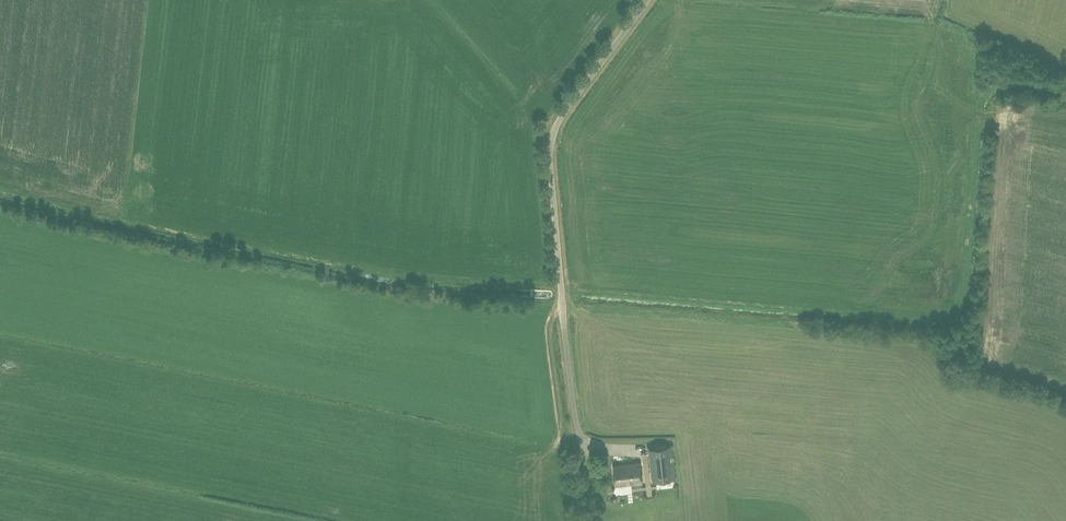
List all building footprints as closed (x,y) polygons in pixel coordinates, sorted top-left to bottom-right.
[(676,479),(672,446),(649,449),(653,482),(676,479)] [(633,484),(643,483),(640,463),(614,466),(616,485),(633,483),(633,484)]
